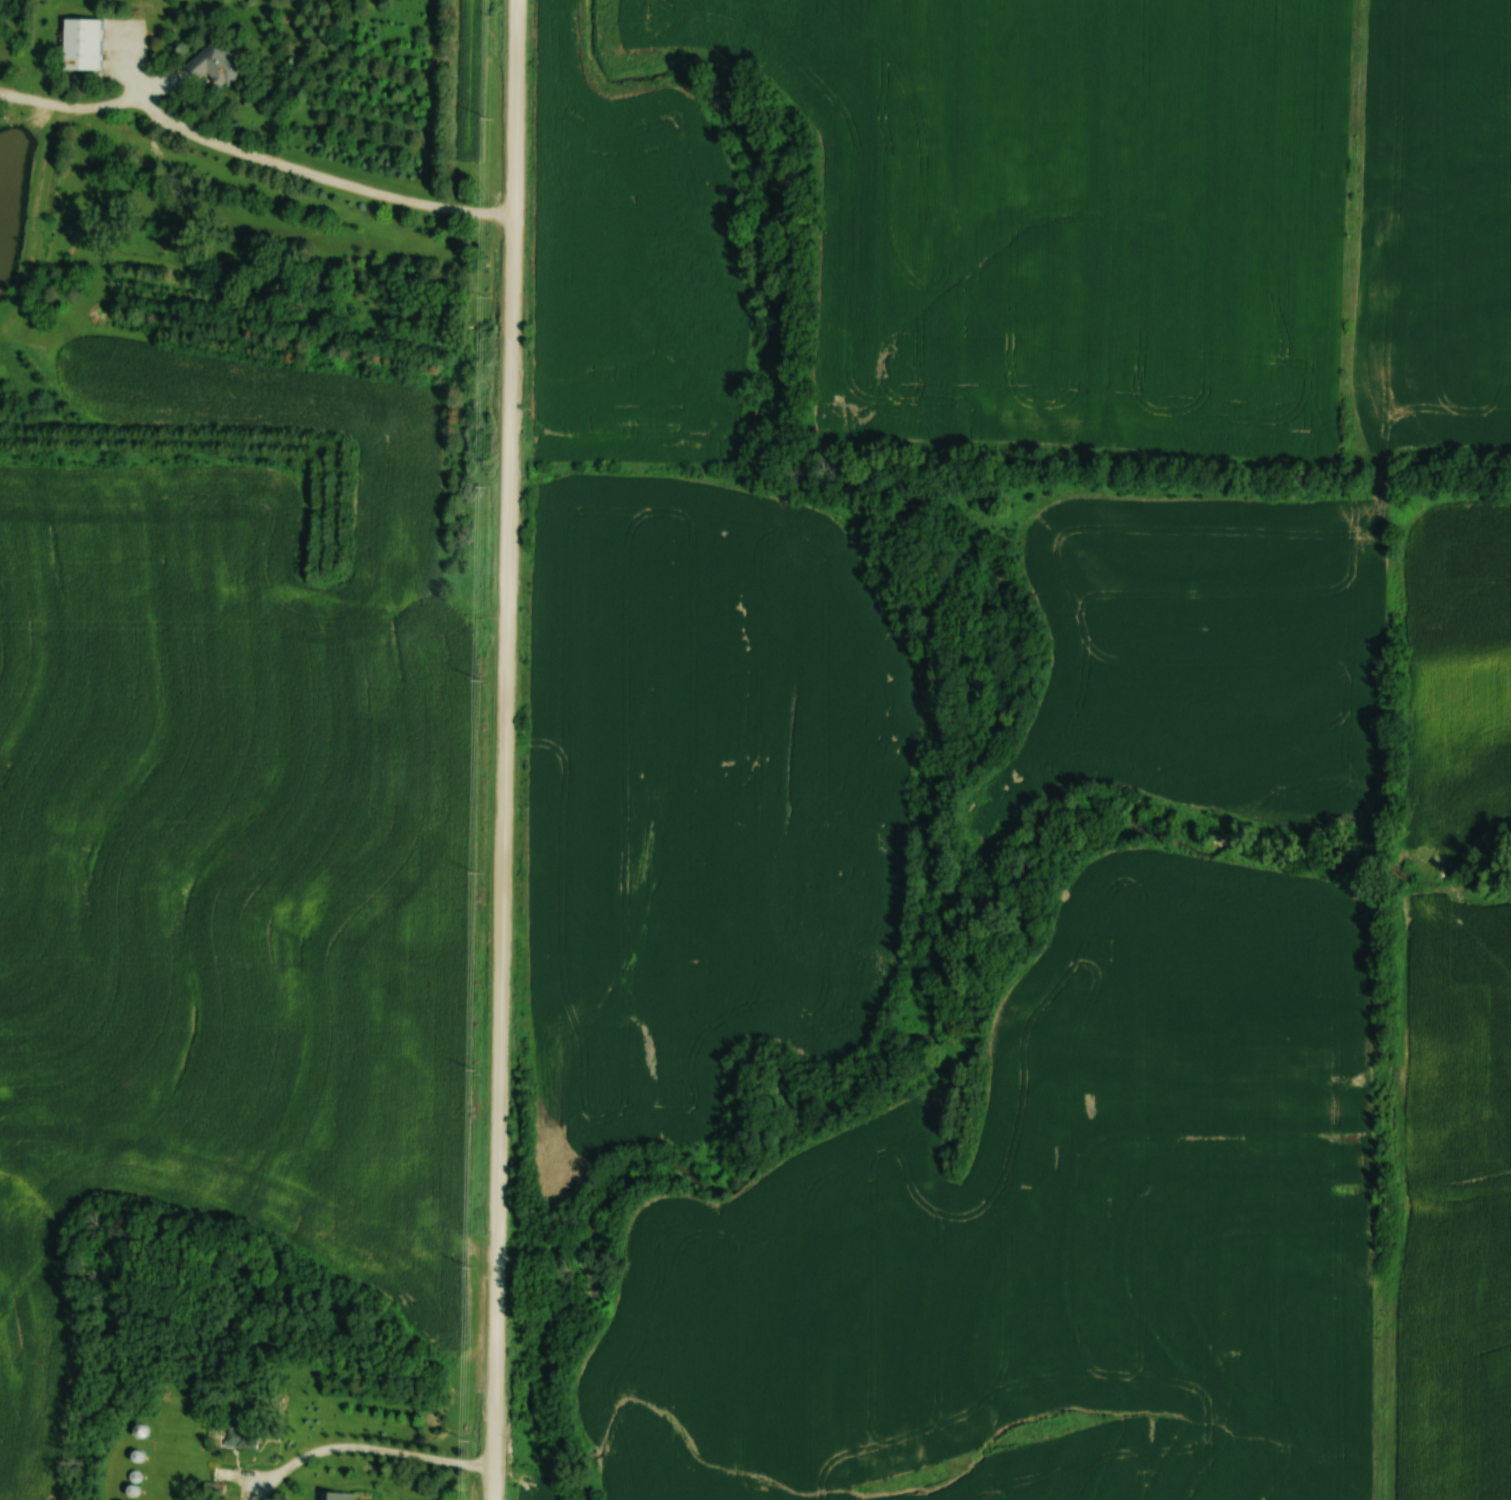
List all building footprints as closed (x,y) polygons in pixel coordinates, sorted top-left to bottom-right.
[(98,19),(61,19),(61,71),(98,71),(98,19)] [(183,66),(195,81),(205,73),(218,90),(241,71),(216,40),(183,66)] [(140,1437),(144,1426),(136,1424),(132,1434),(140,1437)] [(249,1426),(225,1426),(225,1446),(249,1446),(249,1426)] [(351,1492),(317,1492),(317,1499),(351,1499),(351,1492)]
